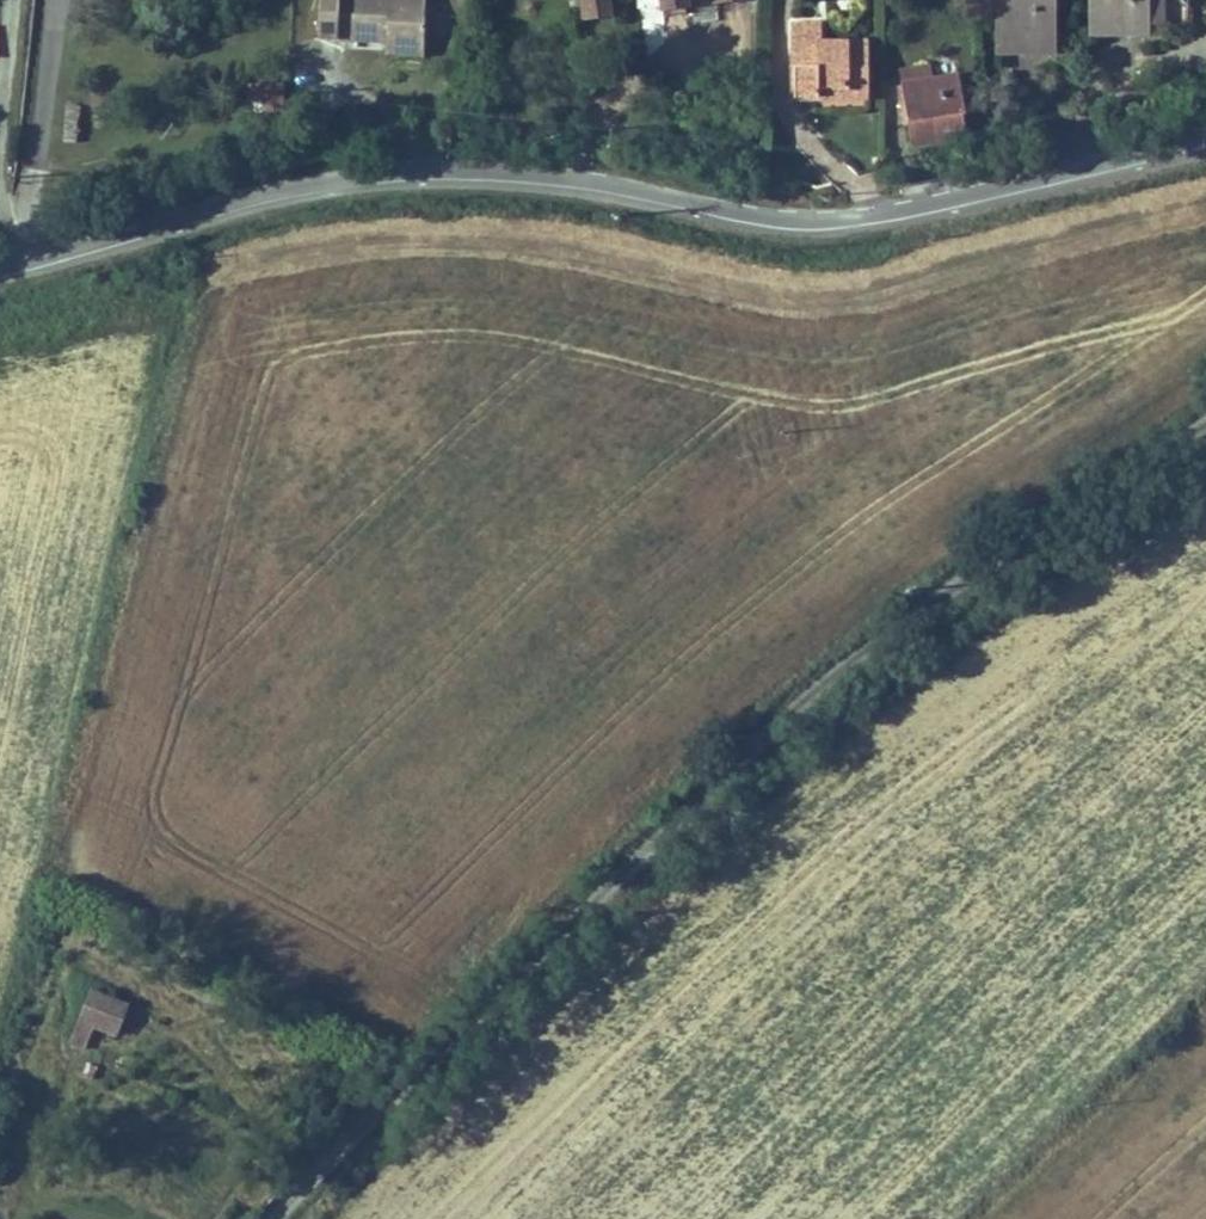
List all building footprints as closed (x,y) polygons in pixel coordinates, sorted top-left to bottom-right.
[(426,0),(320,0),(318,36),(368,39),(386,40),(424,42),(426,0)] [(583,21),(613,17),(611,0),(580,0),(583,21)] [(660,12),(684,8),(691,7),(690,0),(659,0),(660,12)] [(999,46),(1009,46),(1009,19),(1016,19),(1015,0),(998,0),(999,46)] [(1052,0),(1015,0),(1016,19),(1009,19),(1009,46),(1052,46),(1052,0)] [(1102,0),(1092,0),(1092,33),(1102,33),(1102,25),(1102,0)] [(1102,25),(1146,24),(1187,25),(1188,0),(1102,0),(1102,25)] [(865,88),(865,44),(821,44),(821,24),(793,24),(794,32),(794,98),(829,98),(857,97),(857,88),(865,88)] [(1146,32),(1146,24),(1102,25),(1102,33),(1122,33),(1146,32)] [(423,58),(424,42),(386,40),(385,56),(423,58)] [(961,115),(954,77),(929,81),(927,67),(904,71),(906,85),(903,86),(914,145),(934,142),(957,138),(953,116),(961,115)] [(116,1034),(128,1005),(91,990),(70,1043),(85,1049),(94,1026),(116,1034)] [(93,1079),(97,1069),(87,1064),(82,1075),(93,1079)]
